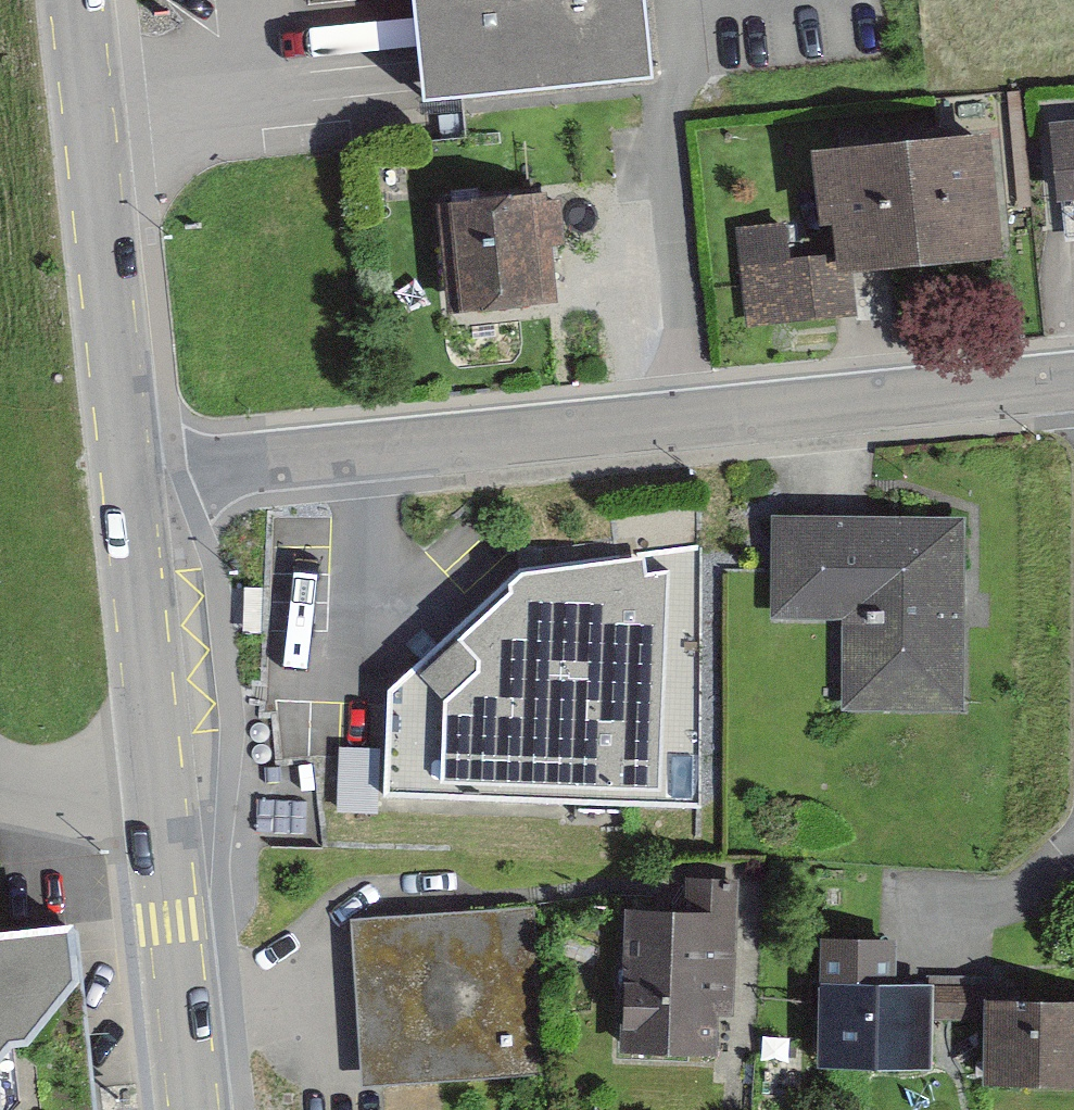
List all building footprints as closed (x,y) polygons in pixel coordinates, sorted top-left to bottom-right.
[(429,96),(657,72),(648,0),(420,0),(429,96)] [(1061,124),(1072,237),(1073,237),(1073,122),(1061,124)] [(1011,128),(838,146),(846,228),(867,226),(872,268),(1023,252),(1011,128)] [(563,192),(448,202),(459,318),(574,307),(563,192)] [(801,223),(738,229),(748,333),(867,321),(860,256),(805,262),(801,223)] [(972,515),(768,505),(762,628),(860,633),(856,712),(962,717),(972,515)] [(513,563),(388,686),(385,747),(341,746),(336,809),(622,827),(626,802),(703,807),(720,543),(513,563)] [(28,1084),(79,976),(74,921),(29,928),(20,902),(0,904),(0,1109),(31,1109),(28,1084)] [(538,902),(369,912),(379,1088),(549,1078),(538,902)] [(743,909),(631,909),(630,1067),(742,1067),(743,909)] [(987,980),(835,983),(837,1076),(950,1074),(949,1028),(988,1027),(987,980)] [(1009,993),(1011,1090),(1073,1088),(1073,991),(1009,993)]
